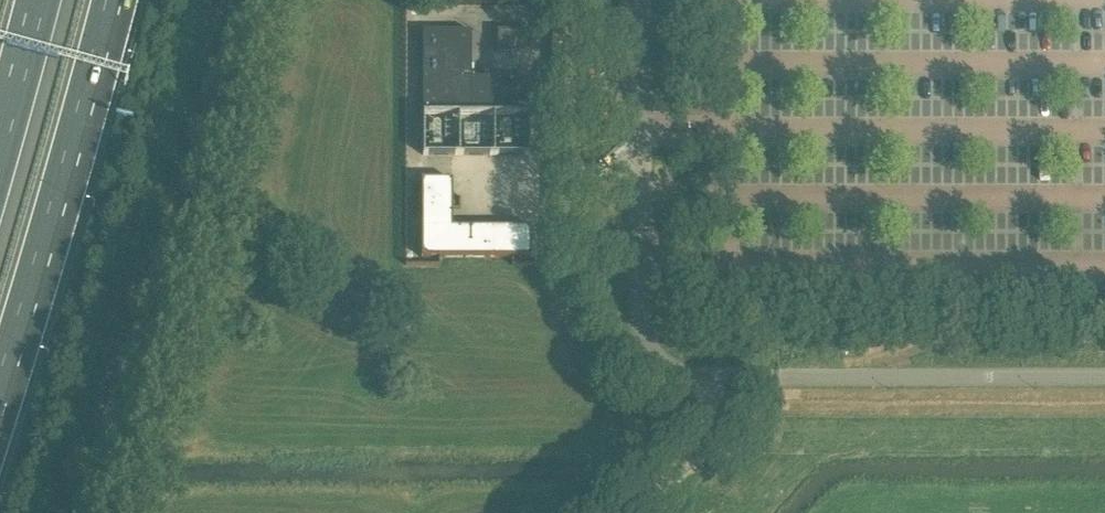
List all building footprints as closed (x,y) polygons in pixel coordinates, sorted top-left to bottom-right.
[(423,111),(530,111),(530,78),(471,78),(471,31),(423,31),(423,111)] [(497,53),(530,53),(530,31),(497,31),(497,53)] [(530,114),(459,114),(423,114),(423,156),(530,156),(530,114)] [(452,180),(423,180),(423,257),(530,257),(530,227),(452,227),(452,180)]
